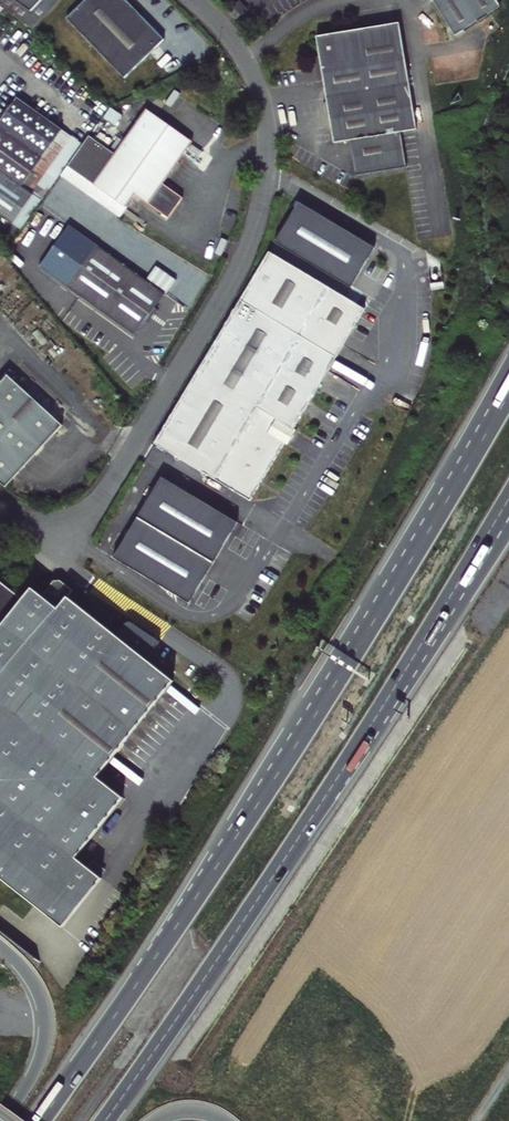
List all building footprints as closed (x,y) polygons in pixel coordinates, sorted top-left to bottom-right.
[(32,30),(61,0),(0,0),(0,8),(32,30)] [(125,0),(85,0),(66,18),(124,78),(163,40),(125,0)] [(450,26),(491,0),(433,0),(450,26)] [(399,24),(315,38),(333,144),(349,142),(355,177),(406,169),(400,133),(416,131),(399,24)] [(0,121),(0,142),(44,173),(47,171),(72,136),(17,97),(0,121)] [(87,140),(60,178),(117,218),(133,196),(167,220),(181,200),(161,186),(190,144),(146,114),(124,145),(117,141),(108,155),(87,140)] [(44,173),(0,142),(0,213),(44,173)] [(0,213),(0,215),(13,224),(34,195),(32,193),(47,171),(44,173),(0,213)] [(300,206),(275,245),(349,294),(374,254),(300,206)] [(97,245),(67,287),(136,335),(148,317),(153,310),(165,293),(122,264),(97,245)] [(122,264),(165,293),(175,278),(133,248),(122,264)] [(253,278),(241,299),(336,358),(364,311),(269,254),(253,278)] [(336,358),(241,299),(153,445),(249,503),(283,446),(286,447),(295,432),(292,431),(336,358)] [(157,313),(153,310),(148,317),(152,320),(157,313)] [(0,386),(0,480),(8,488),(65,426),(10,376),(0,386)] [(160,479),(112,560),(188,605),(236,525),(160,479)] [(0,579),(0,631),(26,599),(0,579)] [(26,599),(0,631),(0,874),(67,928),(106,879),(80,858),(127,799),(102,778),(177,682),(151,661),(161,647),(128,631),(122,633),(113,644),(64,606),(68,599),(55,589),(50,589),(45,595),(35,587),(26,599)]
